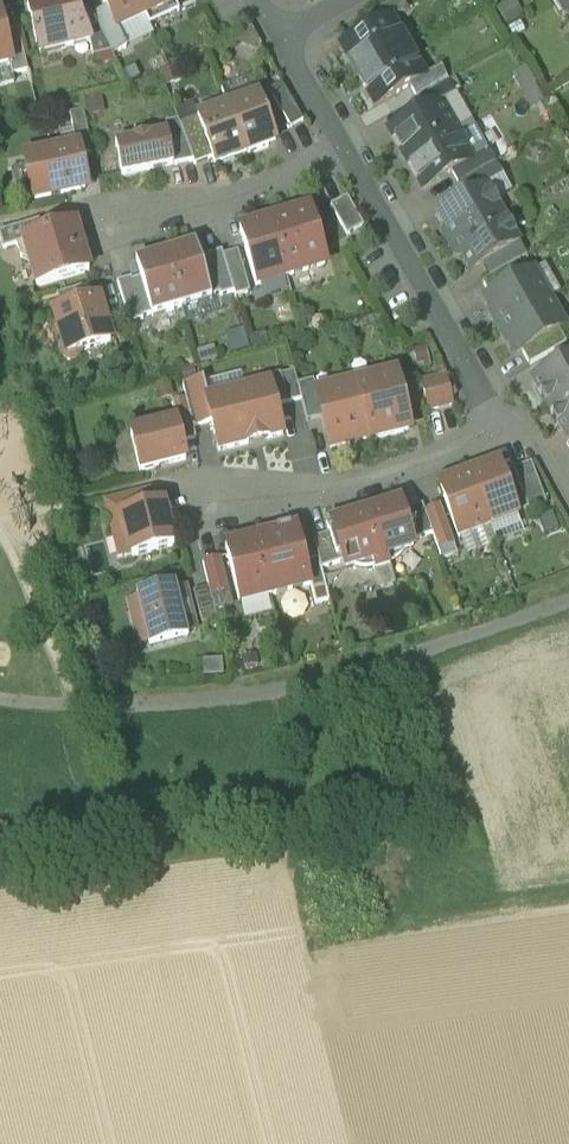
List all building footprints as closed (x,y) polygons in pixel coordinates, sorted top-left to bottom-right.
[(40,58),(90,46),(91,46),(85,35),(68,0),(53,0),(27,6),(40,58)] [(145,21),(135,0),(101,0),(107,13),(117,34),(119,33),(145,21)] [(145,21),(159,14),(176,6),(173,0),(135,0),(145,21)] [(370,18),(377,30),(391,22),(392,22),(408,13),(401,0),(370,18)] [(554,2),(564,19),(568,17),(568,0),(557,0),(554,2)] [(179,14),(176,6),(159,14),(162,22),(179,14)] [(94,19),(99,28),(112,56),(113,57),(127,50),(119,33),(117,34),(107,13),(94,19)] [(159,14),(145,21),(149,29),(162,22),(159,14)] [(11,68),(12,68),(4,35),(0,17),(0,71),(11,68)] [(342,50),(359,80),(408,52),(392,22),(391,22),(377,30),(342,50)] [(93,61),(112,56),(99,28),(85,35),(91,46),(90,46),(93,61)] [(11,68),(13,77),(28,74),(18,32),(4,35),(12,68),(11,68)] [(425,80),(408,52),(359,80),(376,109),(410,89),(425,81),(425,80)] [(530,70),(516,76),(530,109),(544,103),(530,70)] [(410,89),(418,102),(449,84),(441,71),(425,80),(425,81),(410,89)] [(457,98),(449,84),(418,102),(412,105),(419,118),(439,106),(440,107),(457,98)] [(270,95),(291,132),(304,125),(283,88),(270,95)] [(258,99),(229,110),(246,158),(276,147),(258,99)] [(390,134),(406,163),(456,135),(440,107),(439,106),(419,118),(390,134)] [(215,169),(246,158),(229,110),(198,122),(213,161),(215,169)] [(78,152),(79,159),(93,156),(84,114),(70,117),(78,152)] [(193,164),(195,168),(213,161),(198,122),(180,128),(193,164)] [(166,127),(168,138),(175,168),(193,164),(180,128),(178,124),(166,127)] [(472,162),(456,135),(406,163),(423,192),(452,175),(472,163),(472,162)] [(116,149),(122,179),(175,168),(168,138),(150,141),(150,139),(133,143),(134,145),(116,149)] [(27,163),(35,203),(86,192),(79,159),(78,152),(27,163)] [(452,175),(459,188),(496,167),(488,153),(472,162),(472,163),(452,175)] [(503,179),(496,167),(459,188),(466,201),(487,189),(503,179)] [(487,189),(495,203),(511,194),(503,179),(487,189)] [(438,217),(454,246),(503,218),(495,203),(487,189),(466,201),(438,217)] [(331,210),(347,238),(364,229),(347,200),(331,210)] [(309,214),(270,225),(287,280),(325,268),(309,214)] [(520,246),(503,218),(454,246),(471,275),(482,268),(520,247),(520,246)] [(4,252),(17,248),(24,246),(24,243),(44,237),(40,224),(0,236),(0,239),(4,252)] [(256,289),(287,280),(270,225),(240,234),(256,289)] [(24,243),(24,246),(30,265),(37,290),(90,274),(76,228),(44,237),(24,243)] [(21,260),(30,265),(24,246),(17,248),(21,260)] [(212,302),(211,300),(201,263),(196,247),(166,256),(182,311),(212,302)] [(482,268),(490,280),(519,264),(527,259),(520,247),(482,268)] [(221,299),(234,295),(223,259),(222,254),(208,258),(209,261),(220,297),(221,299)] [(238,255),(223,259),(234,295),(236,300),(250,295),(238,255)] [(136,265),(141,281),(152,318),(152,320),(182,311),(166,256),(136,265)] [(209,261),(201,263),(211,300),(220,297),(209,261)] [(528,278),(519,264),(490,280),(482,285),(491,300),(528,278)] [(486,302),(502,329),(548,302),(533,275),(528,278),(491,300),(486,302)] [(118,285),(130,327),(144,322),(143,320),(132,283),(132,281),(118,285)] [(143,320),(152,318),(141,281),(132,283),(143,320)] [(57,299),(61,314),(93,305),(89,289),(57,299)] [(187,327),(217,318),(212,302),(182,311),(187,327)] [(564,329),(548,302),(502,329),(517,356),(521,353),(558,332),(564,329)] [(55,316),(64,346),(68,358),(81,355),(111,346),(98,303),(93,305),(61,314),(55,316)] [(530,368),(554,354),(567,347),(558,332),(521,353),(530,368)] [(567,347),(554,354),(561,366),(568,362),(568,345),(567,347)] [(77,362),(81,355),(68,358),(64,346),(61,353),(63,360),(70,364),(77,362)] [(549,412),(568,400),(568,362),(561,366),(533,382),(549,412)] [(276,409),(302,402),(298,387),(295,375),(267,382),(269,388),(271,388),(276,409)] [(364,385),(354,388),(368,443),(410,433),(396,377),(386,380),(385,379),(364,384),(364,385)] [(422,386),(429,413),(452,407),(445,380),(422,386)] [(183,389),(187,403),(193,430),(212,425),(207,404),(209,403),(204,383),(183,389)] [(314,383),(298,387),(302,402),(307,424),(321,421),(323,420),(318,397),(314,383)] [(269,388),(232,398),(244,448),(284,438),(276,409),(271,388),(269,388)] [(331,452),(368,443),(354,388),(318,397),(323,420),(321,421),(325,436),(327,436),(331,452)] [(219,454),(244,448),(232,398),(209,403),(207,404),(212,425),(219,454)] [(549,412),(566,441),(568,439),(568,400),(549,412)] [(196,441),(193,430),(187,403),(172,407),(177,425),(182,445),(196,441)] [(131,436),(140,473),(187,462),(182,445),(177,425),(131,436)] [(514,471),(529,511),(547,505),(532,465),(514,471)] [(499,467),(472,477),(491,528),(518,518),(499,467)] [(459,540),(491,528),(472,477),(440,489),(459,540)] [(151,495),(143,497),(146,511),(154,509),(151,495)] [(117,503),(121,518),(146,511),(143,497),(143,496),(117,503)] [(115,542),(127,539),(121,518),(117,503),(105,506),(114,542),(115,542)] [(411,543),(409,537),(401,512),(399,505),(383,510),(383,513),(376,516),(375,513),(366,516),(382,570),(385,569),(390,568),(389,565),(395,563),(400,559),(404,554),(413,551),(411,543)] [(146,511),(121,518),(127,539),(131,557),(132,559),(174,549),(164,507),(154,509),(146,511)] [(411,543),(433,536),(425,515),(422,508),(408,512),(414,535),(409,537),(411,543)] [(408,512),(407,510),(401,512),(409,537),(414,535),(408,512)] [(440,510),(425,515),(433,536),(439,551),(454,545),(440,510)] [(380,571),(382,570),(366,516),(357,518),(358,522),(350,524),(349,521),(332,526),(334,533),(342,558),(344,563),(346,572),(355,569),(361,571),(368,571),(374,570),(375,572),(380,571)] [(278,537),(256,543),(270,598),(311,587),(305,564),(303,555),(301,548),(296,549),(295,545),(297,532),(292,534),(290,529),(277,532),(278,537)] [(342,558),(334,533),(329,534),(329,537),(336,559),(342,558)] [(319,561),(322,571),(344,563),(342,558),(336,559),(329,537),(314,541),(319,561)] [(127,539),(115,542),(119,560),(131,557),(127,539)] [(240,605),(270,598),(256,543),(226,550),(240,605)] [(439,551),(442,561),(458,555),(454,545),(439,551)] [(203,566),(211,598),(229,593),(221,561),(203,566)] [(311,587),(316,606),(329,602),(322,571),(319,561),(305,564),(311,587)] [(382,570),(380,571),(387,590),(391,588),(385,569),(382,570)] [(145,633),(150,651),(188,641),(184,623),(193,621),(185,589),(176,592),(175,588),(137,598),(137,601),(129,604),(136,635),(145,633)]
